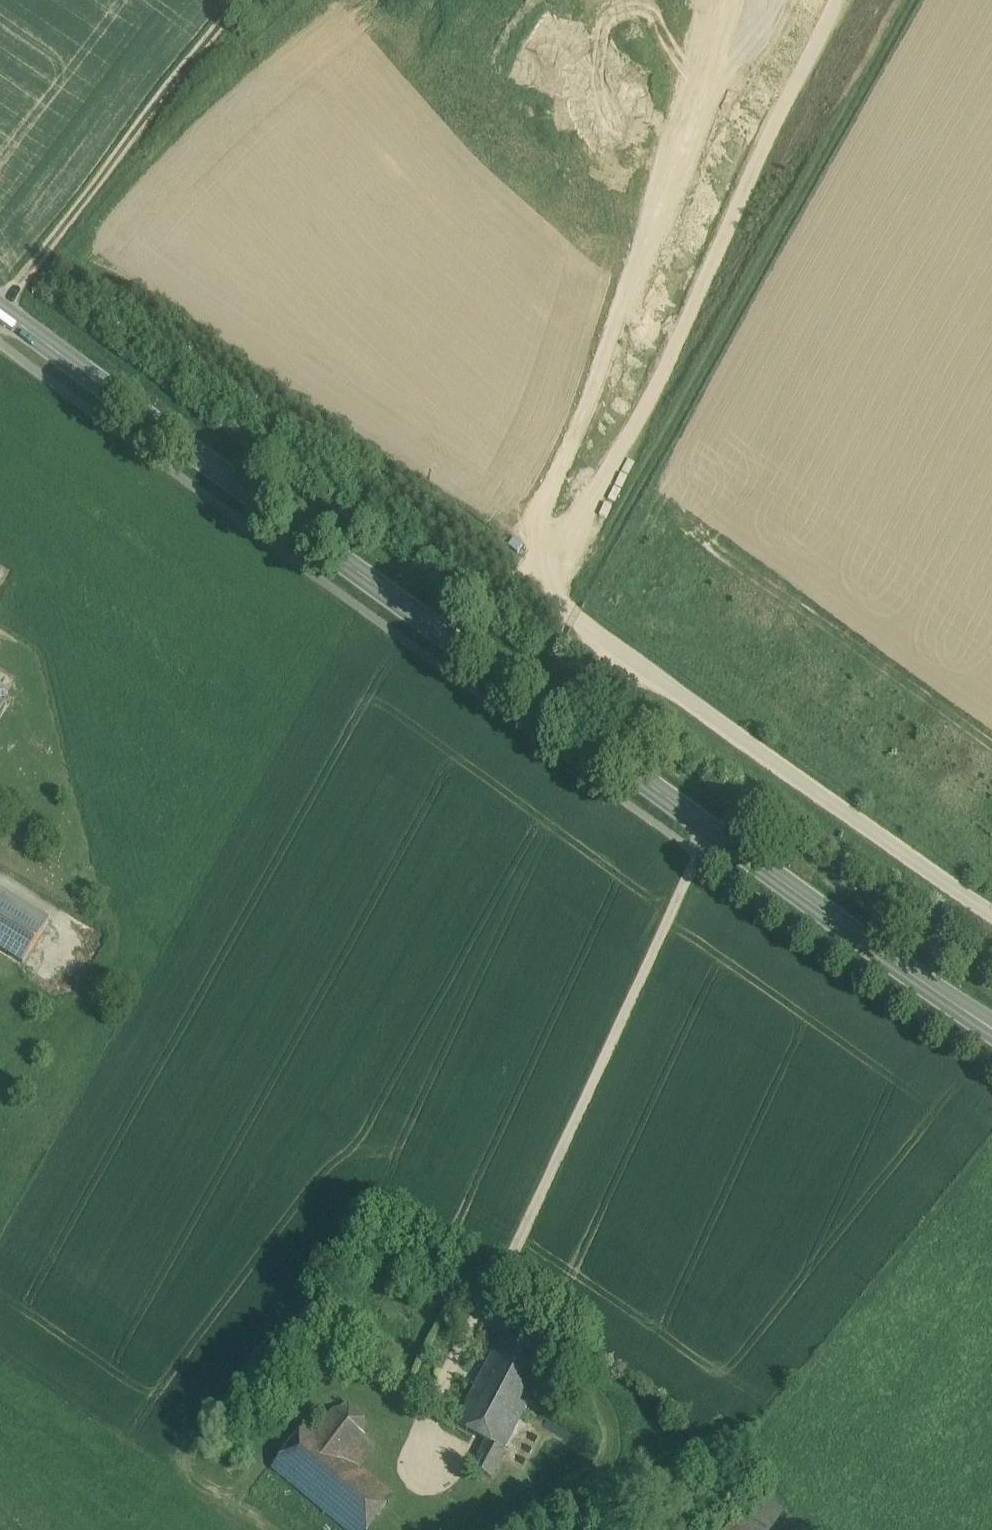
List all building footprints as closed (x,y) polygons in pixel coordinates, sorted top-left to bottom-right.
[(0,892),(0,950),(23,965),(49,922),(0,892)] [(550,1364),(502,1339),(476,1389),(523,1414),(550,1364)] [(523,1414),(476,1389),(455,1428),(485,1443),(503,1452),(523,1414)] [(351,1410),(335,1413),(318,1434),(347,1458),(365,1438),(365,1422),(351,1410)] [(308,1425),(272,1469),(345,1529),(368,1529),(393,1497),(357,1467),(347,1458),(318,1434),(308,1425)] [(365,1438),(347,1458),(357,1467),(375,1446),(365,1438)] [(503,1452),(485,1443),(471,1470),(491,1481),(505,1454),(503,1452)] [(726,1529),(773,1529),(784,1514),(754,1492),(726,1529)]
